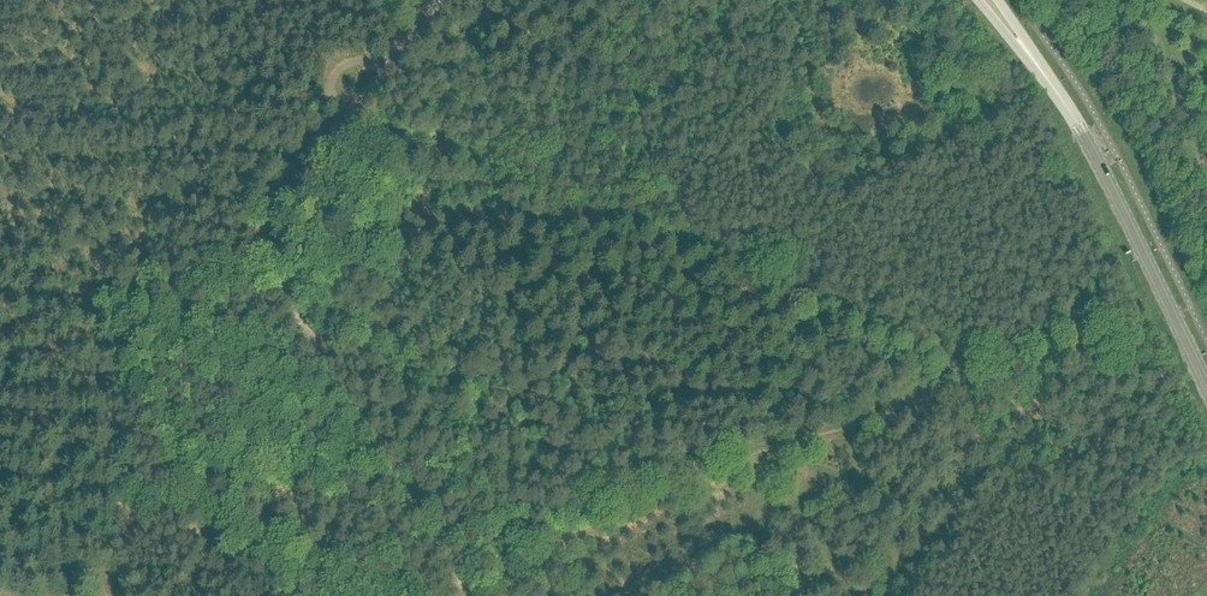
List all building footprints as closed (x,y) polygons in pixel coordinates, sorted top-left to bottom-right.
[(1155,284),(1150,286),(1154,297),(1160,295),(1155,284)]
